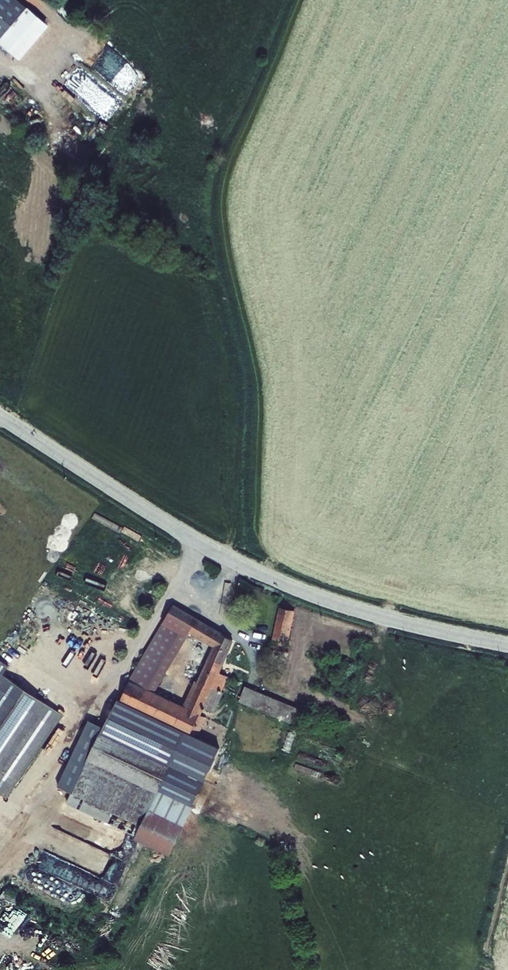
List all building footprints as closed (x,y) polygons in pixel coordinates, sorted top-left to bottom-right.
[(23,0),(0,0),(0,49),(34,10),(23,0)] [(226,590),(223,610),(232,612),(235,591),(226,590)] [(173,605),(128,680),(129,681),(120,702),(121,703),(190,735),(199,715),(201,716),(204,708),(215,713),(224,693),(222,692),(228,678),(220,674),(233,641),(173,605)] [(279,608),(269,660),(287,663),(288,653),(286,652),(294,611),(279,608)] [(298,666),(296,672),(308,676),(311,670),(298,666)] [(14,788),(63,715),(0,673),(0,779),(14,788)] [(244,686),(238,702),(297,727),(304,711),(244,686)] [(121,703),(120,702),(116,699),(103,727),(171,759),(184,732),(121,703)] [(199,715),(190,735),(197,738),(206,718),(201,716),(199,715)] [(3,841),(17,816),(10,812),(0,830),(0,839),(3,841)] [(17,931),(23,936),(32,926),(26,921),(17,931)]
